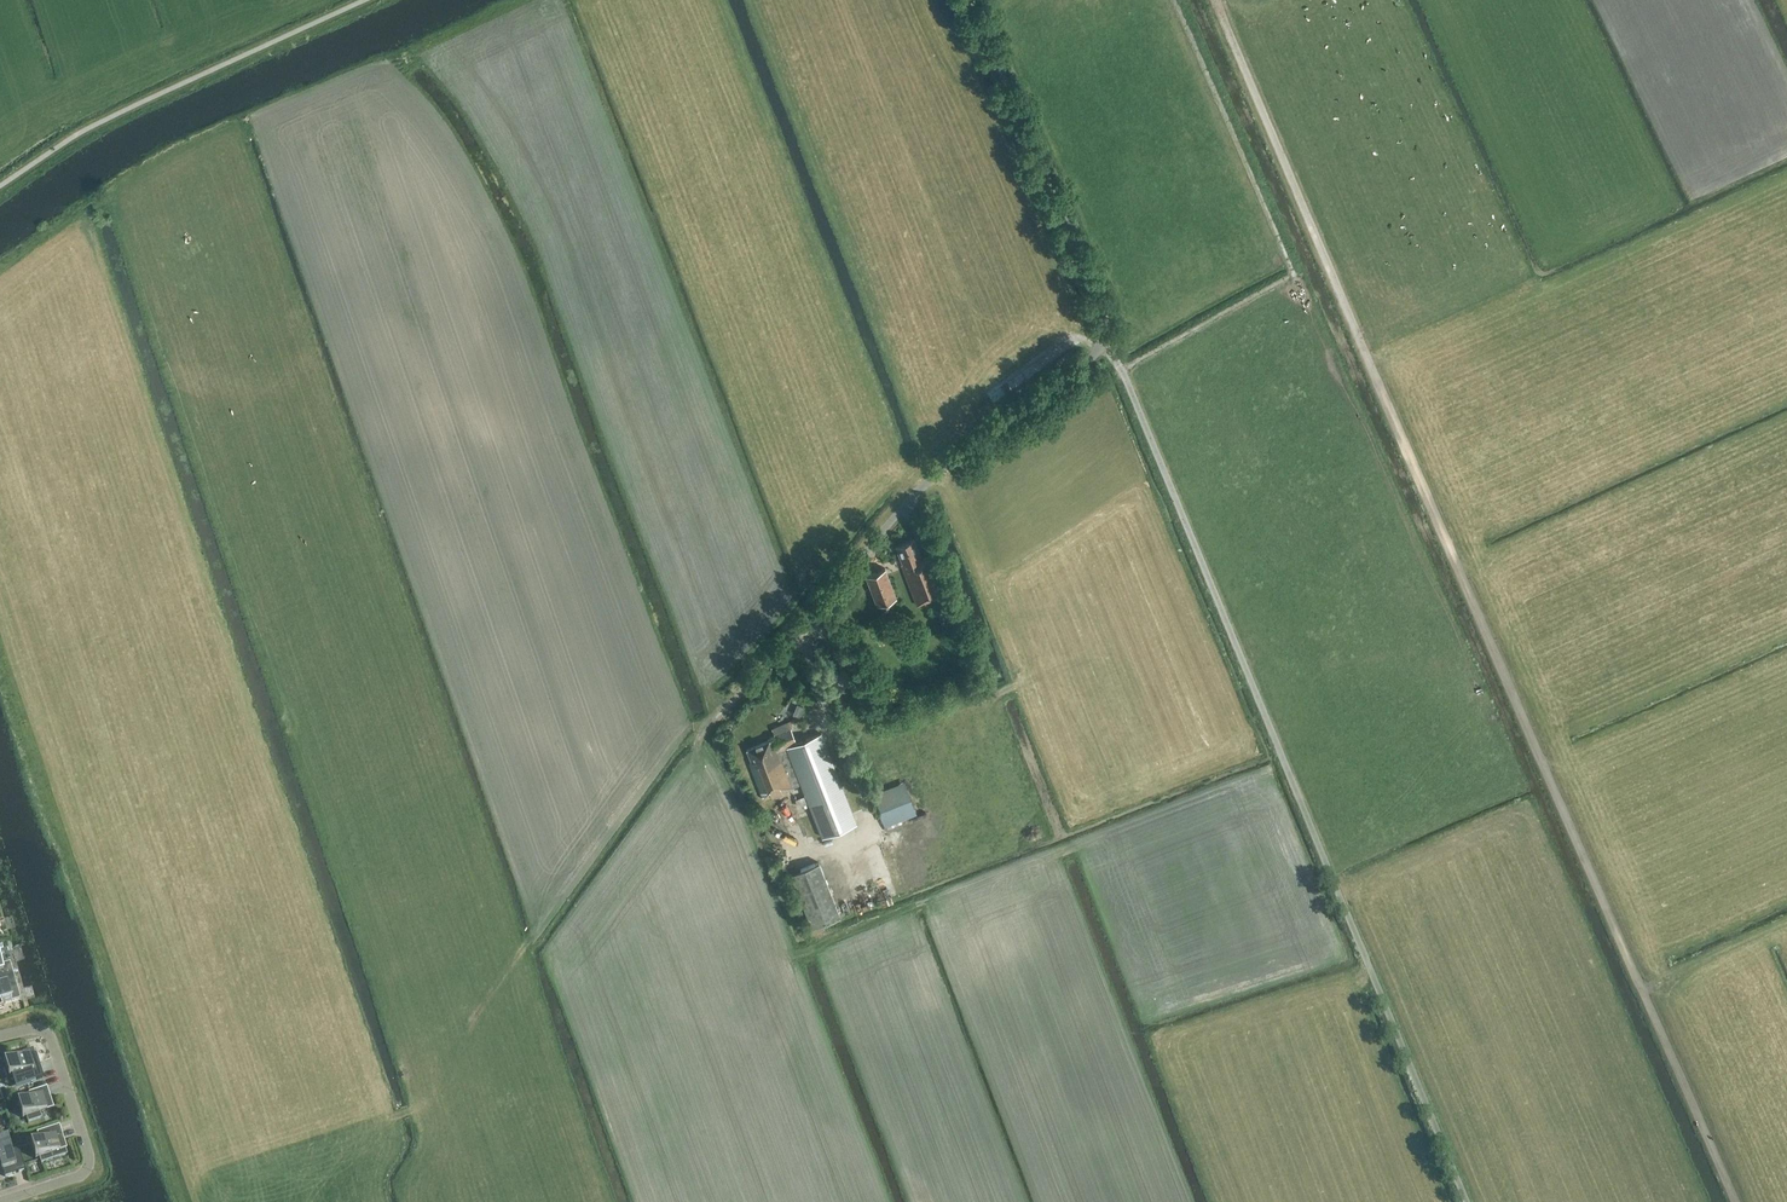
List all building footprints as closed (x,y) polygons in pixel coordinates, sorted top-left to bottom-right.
[(921,557),(914,539),(895,547),(902,564),(900,564),(916,606),(946,595),(930,553),(921,557)] [(876,605),(895,598),(884,569),(865,576),(876,605)] [(770,740),(746,750),(751,762),(748,763),(763,799),(792,788),(801,784),(806,797),(822,837),(857,824),(821,734),(797,743),(791,729),(769,738),(770,740)] [(933,791),(931,782),(913,786),(915,795),(933,791)] [(840,916),(819,862),(791,874),(812,927),(840,916)] [(14,976),(10,963),(2,965),(0,959),(0,980),(14,976)] [(0,980),(0,1011),(3,1010),(2,1005),(20,999),(14,976),(0,980)] [(35,1084),(35,1081),(44,1078),(36,1054),(35,1055),(33,1050),(7,1058),(7,1057),(6,1057),(8,1063),(5,1064),(9,1079),(12,1078),(16,1090),(35,1084)] [(41,1118),(39,1114),(54,1109),(47,1088),(28,1094),(31,1101),(18,1105),(23,1119),(26,1118),(28,1124),(29,1124),(28,1122),(41,1118)] [(39,1159),(41,1163),(66,1155),(64,1150),(67,1149),(64,1141),(62,1141),(61,1137),(63,1136),(59,1126),(37,1133),(40,1142),(31,1145),(36,1160),(39,1159)] [(29,1146),(25,1134),(16,1137),(20,1149),(29,1146)] [(8,1141),(0,1144),(0,1164),(4,1177),(26,1170),(19,1149),(12,1151),(8,1141)]
